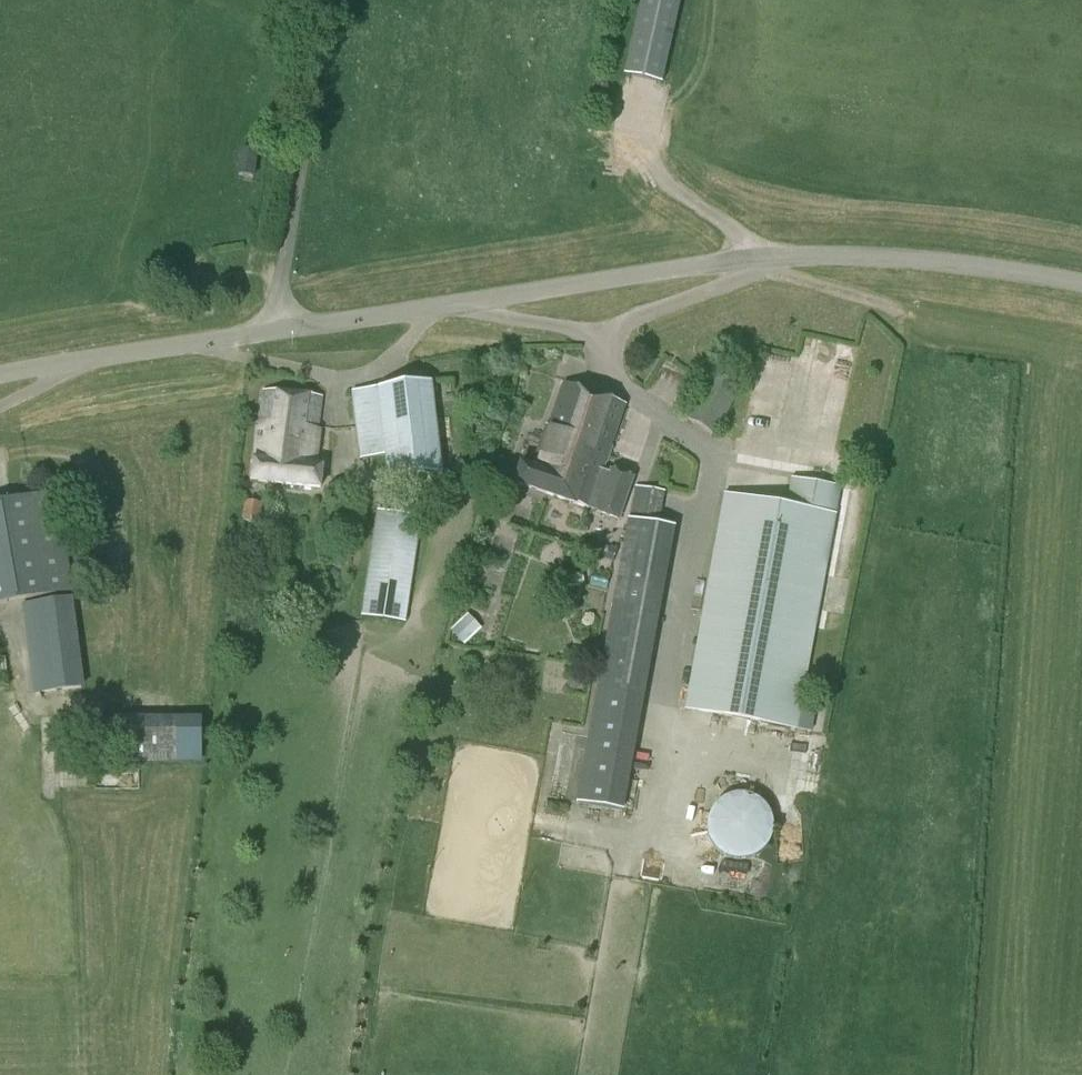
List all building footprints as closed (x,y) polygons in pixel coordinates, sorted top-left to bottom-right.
[(680,0),(639,0),(623,73),(662,82),(680,0)] [(255,178),(258,152),(241,149),(238,176),(255,178)] [(713,436),(741,388),(713,371),(684,419),(713,436)] [(388,480),(443,474),(432,382),(376,389),(388,480)] [(600,478),(624,406),(563,385),(534,471),(522,467),(515,487),(589,511),(618,521),(632,480),(612,473),(609,481),(600,478)] [(321,491),(323,469),(315,468),(320,432),(318,432),(322,398),(264,391),(256,460),(255,460),(252,483),(321,491)] [(797,729),(841,488),(792,479),(787,506),(725,495),(685,708),(797,729)] [(74,590),(56,491),(0,501),(0,604),(74,590)] [(262,503),(244,501),(241,521),(259,523),(262,503)] [(406,622),(422,516),(378,510),(362,616),(406,622)] [(676,527),(628,518),(575,805),(622,814),(676,527)] [(617,551),(610,548),(605,560),(612,563),(617,551)] [(34,694),(85,688),(73,597),(23,604),(34,694)] [(476,634),(464,621),(452,631),(464,644),(476,634)] [(570,691),(576,692),(580,688),(581,683),(577,679),(572,678),(568,682),(567,687),(570,691)] [(119,761),(201,761),(201,717),(189,717),(119,716),(119,718),(119,761)] [(744,794),(740,794),(733,794),(726,797),(720,800),(717,803),(713,808),(709,815),(708,818),(707,825),(708,832),(709,836),(710,839),(713,845),(715,848),(721,853),(727,857),(734,859),(737,859),(744,859),(748,859),(755,856),(758,855),(763,850),(768,845),(770,842),(771,838),(773,832),(773,824),(773,821),(771,814),(769,811),(765,805),(763,802),(757,798),(751,795),(744,794)]
